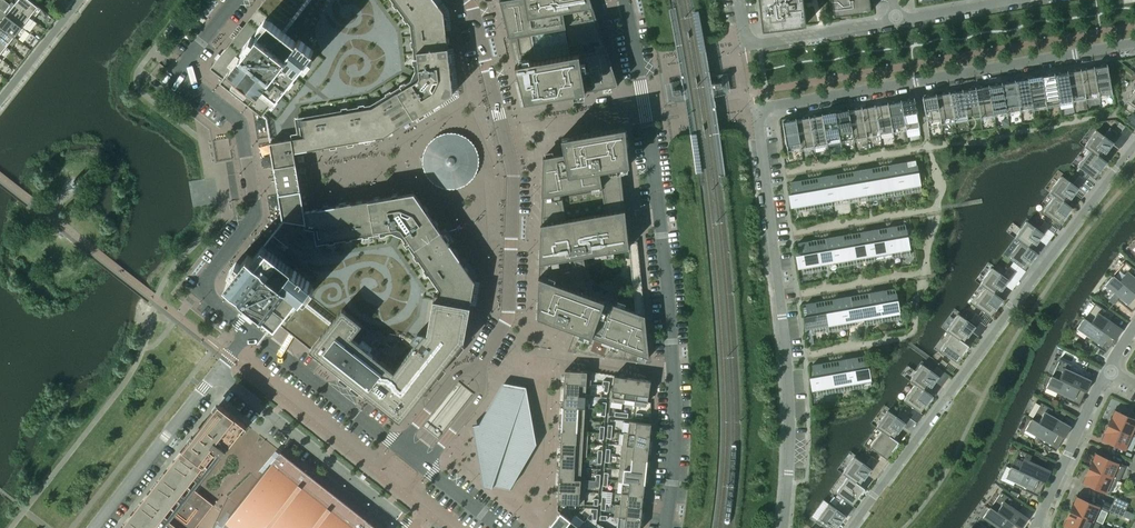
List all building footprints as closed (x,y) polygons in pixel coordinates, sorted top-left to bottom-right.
[(30,0),(18,0),(14,4),(30,17),(38,6),(30,0)] [(249,255),(227,283),(276,322),(277,321),(309,347),(311,348),(311,349),(400,419),(443,365),(460,379),(424,425),(440,437),(495,366),(511,280),(478,0),(264,0),(234,38),(211,68),(223,78),(221,82),(266,118),(283,219),(264,244),(254,256),(253,258),(249,255)] [(499,0),(524,101),(618,85),(590,0),(499,0)] [(804,12),(803,0),(758,0),(762,29),(805,24),(804,12)] [(869,0),(831,0),(834,15),(871,11),(869,0)] [(30,17),(14,4),(6,14),(25,29),(33,19),(30,17)] [(6,14),(0,22),(0,25),(14,37),(17,39),(25,29),(6,14)] [(0,25),(0,41),(7,47),(14,37),(0,25)] [(1112,94),(1107,63),(1102,64),(1103,66),(1094,68),(1099,96),(1112,94)] [(1084,93),(1080,67),(1076,68),(1076,71),(1067,72),(1072,101),(1073,100),(1072,95),(1084,93)] [(1099,96),(1094,68),(1085,69),(1084,67),(1080,67),(1084,93),(1097,91),(1098,96),(1099,96)] [(1072,101),(1067,72),(1058,74),(1058,71),(1054,72),(1059,103),(1072,101)] [(1059,103),(1054,72),(1050,73),(1050,75),(1041,77),(1046,105),(1059,103)] [(1046,105),(1041,77),(1032,79),(1031,76),(1027,77),(1033,107),(1046,105)] [(1033,107),(1027,77),(1023,77),(1024,80),(1015,82),(1020,110),(1033,107)] [(1020,110),(1015,82),(1006,83),(1005,80),(1001,81),(1006,112),(1020,110)] [(1006,112),(1001,81),(997,82),(998,85),(988,86),(993,114),(1006,112)] [(993,114),(988,86),(979,88),(979,85),(975,86),(980,117),(993,114)] [(980,117),(975,86),(971,86),(971,89),(962,91),(966,114),(979,112),(980,117)] [(953,116),(949,90),(945,91),(945,94),(936,95),(940,118),(953,116)] [(966,114),(962,91),(953,92),(953,90),(949,90),(953,116),(966,114)] [(1126,101),(1134,108),(1134,90),(1126,101)] [(940,118),(936,95),(927,97),(926,94),(922,95),(926,121),(940,118)] [(919,127),(914,96),(909,97),(910,100),(901,101),(906,130),(919,127)] [(906,130),(901,101),(892,103),(891,100),(887,101),(892,127),(904,125),(905,130),(906,130)] [(892,127),(887,101),(883,102),(884,104),(874,106),(878,129),(892,127)] [(878,129),(874,106),(865,108),(865,105),(861,106),(866,136),(867,136),(866,131),(878,129)] [(866,136),(861,106),(857,106),(857,109),(848,111),(853,139),(866,136)] [(853,139),(848,111),(839,112),(839,109),(834,110),(840,141),(853,139)] [(840,141),(834,110),(831,111),(831,114),(822,115),(827,143),(827,138),(838,136),(839,141),(840,141)] [(827,143),(822,115),(813,117),(812,114),(808,115),(814,146),(827,143)] [(814,146),(808,115),(804,115),(805,118),(796,120),(800,148),(814,146)] [(800,148),(796,120),(787,121),(786,119),(781,119),(787,150),(800,148)] [(539,261),(537,316),(561,325),(560,326),(575,331),(575,330),(649,357),(644,315),(637,241),(628,242),(620,167),(629,165),(625,127),(607,130),(607,129),(592,132),(592,133),(561,138),(564,154),(543,157),(539,253),(538,253),(538,261),(539,261)] [(1101,158),(1113,142),(1097,130),(1084,147),(1090,151),(1090,150),(1100,158),(1101,158)] [(1106,162),(1101,158),(1100,158),(1090,150),(1090,151),(1078,166),(1094,178),(1106,162)] [(921,189),(917,166),(908,168),(907,162),(898,164),(903,192),(921,189)] [(903,192),(898,164),(889,165),(890,171),(881,172),(885,195),(903,192)] [(885,195),(881,172),(872,174),(871,168),(862,170),(867,198),(885,195)] [(867,198),(862,170),(853,171),(854,177),(845,178),(848,196),(866,193),(867,198)] [(848,196),(845,178),(837,180),(836,174),(827,176),(832,204),(831,199),(848,196)] [(832,204),(827,176),(818,177),(819,183),(810,185),(814,208),(832,204)] [(1066,203),(1078,188),(1062,176),(1049,192),(1055,196),(1066,204),(1066,203)] [(814,208),(810,185),(801,186),(800,181),(791,182),(792,188),(793,195),(789,195),(791,206),(795,206),(796,211),(814,208)] [(1071,207),(1066,203),(1066,204),(1055,196),(1043,212),(1059,224),(1071,207)] [(1031,249),(1043,234),(1027,221),(1015,238),(1020,242),(1020,241),(1031,250),(1031,249)] [(910,253),(906,230),(897,232),(896,226),(887,228),(892,256),(910,253)] [(892,256),(887,228),(888,233),(879,234),(878,229),(869,231),(874,259),(875,259),(874,254),(891,251),(891,256),(892,256)] [(874,259),(869,231),(860,232),(861,238),(853,239),(857,262),(874,259)] [(857,262),(853,239),(844,241),(843,235),(834,237),(838,260),(855,258),(856,263),(857,262)] [(838,260),(834,237),(825,238),(826,244),(817,246),(821,268),(822,268),(821,263),(838,260)] [(1024,269),(1037,253),(1031,249),(1031,250),(1020,241),(1020,242),(1008,257),(1024,269)] [(821,268),(817,246),(808,247),(807,242),(798,243),(799,249),(800,256),(796,256),(798,267),(802,267),(803,272),(821,268)] [(1132,274),(1134,270),(1134,269),(1125,261),(1114,275),(1134,294),(1134,277),(1132,274)] [(997,295),(1008,280),(992,268),(980,284),(985,288),(986,288),(997,296),(997,295)] [(1114,275),(1105,285),(1119,297),(1117,299),(1131,312),(1134,307),(1134,294),(1114,275)] [(990,316),(1002,299),(997,295),(997,296),(986,288),(985,288),(974,304),(990,316)] [(900,317),(896,294),(887,296),(886,290),(877,292),(882,320),(900,317)] [(882,320),(877,292),(868,293),(869,299),(860,300),(864,323),(882,320)] [(864,323),(860,300),(851,302),(850,296),(841,298),(846,326),(856,325),(855,320),(863,318),(864,323)] [(846,326),(841,298),(832,299),(833,305),(825,306),(829,329),(846,326)] [(829,329),(825,306),(816,308),(815,302),(806,304),(807,310),(806,310),(807,317),(804,317),(806,328),(809,328),(810,333),(829,329)] [(1122,329),(1102,315),(1106,310),(1095,303),(1084,318),(1115,339),(1122,329)] [(963,342),(975,326),(958,314),(946,331),(952,335),(952,334),(963,342)] [(1115,339),(1084,318),(1077,328),(1092,339),(1089,342),(1105,353),(1115,339)] [(956,362),(969,345),(963,342),(952,334),(952,335),(940,350),(956,362)] [(870,379),(867,361),(858,363),(857,357),(848,359),(853,387),(862,386),(861,381),(870,379)] [(853,387),(848,359),(839,360),(840,366),(831,367),(835,390),(853,387)] [(1091,380),(1069,370),(1072,364),(1060,359),(1052,376),(1085,391),(1091,380)] [(835,390),(831,367),(822,369),(821,363),(812,365),(813,371),(814,378),(810,378),(812,389),(816,389),(817,394),(835,390)] [(927,392),(938,376),(922,364),(910,381),(915,385),(916,384),(926,392),(927,392)] [(591,372),(565,370),(564,383),(586,384),(591,385),(591,372)] [(623,399),(626,377),(614,375),(610,402),(623,404),(624,399),(623,399)] [(1085,391),(1052,376),(1047,387),(1063,395),(1061,398),(1078,406),(1085,391)] [(635,401),(638,379),(626,377),(623,399),(624,399),(635,401)] [(638,379),(635,401),(647,402),(651,381),(638,379)] [(502,383),(472,432),(482,484),(510,489),(537,444),(527,387),(502,383)] [(586,384),(564,383),(563,395),(585,396),(586,384)] [(932,395),(927,392),(926,392),(916,384),(915,385),(904,400),(920,412),(932,395)] [(585,396),(563,395),(563,407),(585,408),(585,396)] [(1070,426),(1049,414),(1052,409),(1041,402),(1032,418),(1064,437),(1070,426)] [(213,505),(194,490),(204,477),(246,424),(219,403),(177,456),(120,527),(195,527),(213,505)] [(585,408),(563,407),(562,419),(584,420),(585,408)] [(893,438),(904,422),(888,410),(876,427),(881,431),(882,430),(893,438)] [(1113,410),(1107,424),(1134,436),(1134,420),(1113,410)] [(1064,437),(1032,418),(1026,429),(1041,438),(1039,442),(1056,451),(1064,437)] [(584,420),(562,419),(561,431),(583,432),(583,431),(584,420)] [(650,436),(651,424),(629,421),(628,433),(628,434),(650,436)] [(1131,435),(1134,437),(1134,436),(1107,424),(1101,438),(1125,449),(1131,435)] [(886,459),(898,442),(893,438),(882,430),(881,431),(870,447),(886,459)] [(583,432),(561,431),(560,443),(587,444),(588,432),(583,431),(583,432)] [(628,434),(628,433),(623,433),(622,445),(648,448),(650,436),(628,434)] [(587,444),(560,443),(560,455),(582,456),(586,457),(587,444)] [(648,448),(622,445),(620,457),(647,460),(648,448)] [(1050,470),(1028,460),(1031,454),(1019,449),(1011,466),(1045,482),(1050,470)] [(281,451),(220,527),(378,527),(281,451)] [(1124,467),(1094,453),(1088,467),(1118,481),(1124,467)] [(582,456),(560,455),(559,467),(581,468),(582,456)] [(647,460),(620,457),(619,469),(646,472),(647,460)] [(859,485),(859,484),(871,469),(854,457),(842,473),(848,477),(859,485)] [(1045,482),(1011,466),(1006,477),(1022,485),(1020,488),(1038,496),(1045,482)] [(581,468),(559,467),(558,479),(580,480),(580,479),(581,468)] [(1118,481),(1088,467),(1082,481),(1106,492),(1112,478),(1115,480),(1118,481)] [(646,472),(619,469),(618,481),(622,482),(622,481),(644,484),(646,472)] [(852,505),(865,488),(859,484),(859,485),(848,477),(836,493),(852,505)] [(580,480),(558,479),(558,491),(584,492),(585,480),(580,479),(580,480)] [(622,481),(622,482),(621,493),(643,496),(644,484),(622,481)] [(584,492),(558,491),(557,503),(569,504),(575,504),(584,505),(584,492)] [(1028,518),(1008,504),(1012,499),(1001,492),(990,507),(1021,527),(1028,518)] [(621,493),(620,505),(642,508),(643,496),(621,493)] [(1099,507),(1075,497),(1069,510),(1099,524),(1099,523),(1093,521),(1099,507)] [(1128,503),(1115,497),(1112,504),(1125,509),(1128,503)] [(845,515),(829,503),(817,520),(827,527),(836,527),(845,515)] [(620,505),(615,504),(614,517),(618,518),(618,517),(640,519),(642,508),(620,505)] [(1125,509),(1112,504),(1109,510),(1122,516),(1125,509)] [(990,507),(983,517),(998,527),(997,527),(1021,527),(990,507)] [(1069,510),(1063,524),(1071,527),(1097,527),(1099,524),(1069,510)] [(548,527),(564,527),(570,521),(560,513),(548,527)] [(618,518),(617,527),(639,527),(640,519),(618,517),(618,518)]
